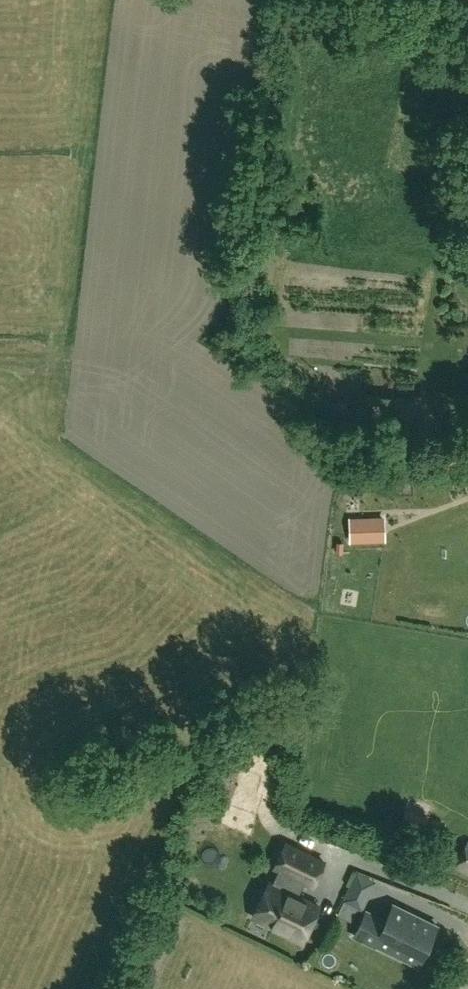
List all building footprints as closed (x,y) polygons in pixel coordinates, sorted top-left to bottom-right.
[(349,542),(385,541),(384,517),(348,518),(349,542)] [(467,842),(457,867),(467,872),(467,842)] [(269,882),(252,917),(254,917),(255,915),(272,924),(271,927),(287,935),(288,932),(301,938),(300,940),(302,941),(318,906),(297,895),(304,882),(312,886),(324,862),(286,843),(275,867),(279,870),(273,883),(269,882)] [(366,911),(354,936),(375,946),(378,939),(389,944),(386,949),(401,957),(404,951),(420,959),(437,926),(393,905),(386,920),(366,911)]
